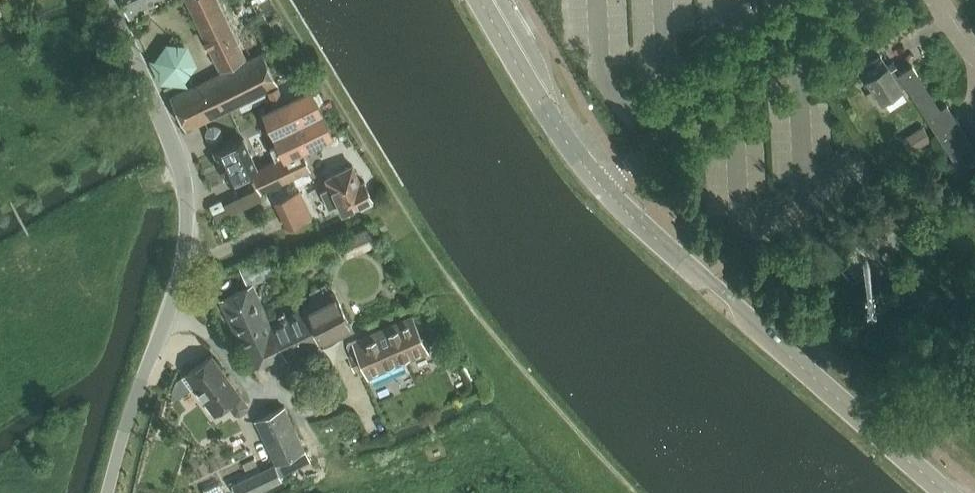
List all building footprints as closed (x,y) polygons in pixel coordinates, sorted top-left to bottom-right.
[(129,17),(144,10),(143,6),(155,0),(122,0),(129,17)] [(220,69),(245,57),(218,0),(187,0),(220,69)] [(164,77),(177,79),(189,73),(196,63),(187,44),(167,43),(156,59),(164,77)] [(218,114),(278,86),(262,53),(171,96),(187,128),(218,114)] [(907,84),(909,86),(920,78),(912,65),(900,72),(896,65),(890,69),(887,65),(876,73),(870,62),(862,68),(882,100),(907,84)] [(268,91),(275,107),(285,102),(279,86),(268,91)] [(301,148),(332,133),(319,105),(320,102),(317,94),(313,93),(311,90),(285,102),(275,107),(263,112),(277,144),(270,148),(275,160),(257,168),(252,170),(262,190),(310,168),(301,148)] [(960,125),(946,104),(928,116),(961,168),(974,159),(974,149),(960,125)] [(208,128),(206,133),(209,139),(215,141),(220,139),(222,133),(219,127),(214,125),(208,128)] [(923,125),(915,130),(923,144),(931,139),(923,125)] [(257,168),(243,137),(214,151),(219,161),(218,162),(222,171),(223,171),(228,181),(252,170),(257,168)] [(934,143),(919,152),(923,159),(938,150),(934,143)] [(372,196),(364,180),(361,182),(352,164),(327,177),(331,185),(321,190),(329,207),(339,203),(342,210),(360,202),(362,206),(373,201),(371,197),(372,196)] [(313,216),(300,189),(274,202),(287,229),(313,216)] [(211,205),(215,213),(225,208),(221,200),(211,205)] [(354,251),(376,242),(371,230),(349,239),(354,251)] [(881,255),(890,263),(894,258),(886,250),(881,255)] [(253,283),(220,299),(244,352),(277,336),(272,324),(253,283)] [(334,292),(303,308),(320,343),(352,328),(334,292)] [(277,336),(244,352),(251,367),(252,368),(284,352),(288,360),(306,351),(308,356),(323,348),(320,343),(303,308),(272,324),(277,336)] [(357,340),(347,345),(352,356),(350,357),(356,371),(359,370),(360,373),(367,370),(369,376),(427,350),(412,317),(357,340)] [(214,352),(187,372),(217,413),(229,404),(235,413),(240,413),(247,408),(248,403),(241,394),(244,393),(214,352)] [(176,380),(172,389),(178,398),(192,389),(182,375),(176,380)] [(258,418),(255,420),(266,441),(294,428),(284,406),(258,418)] [(294,428),(266,441),(276,463),(305,449),(294,428)] [(276,463),(232,484),(237,492),(250,492),(283,478),(276,463)]
